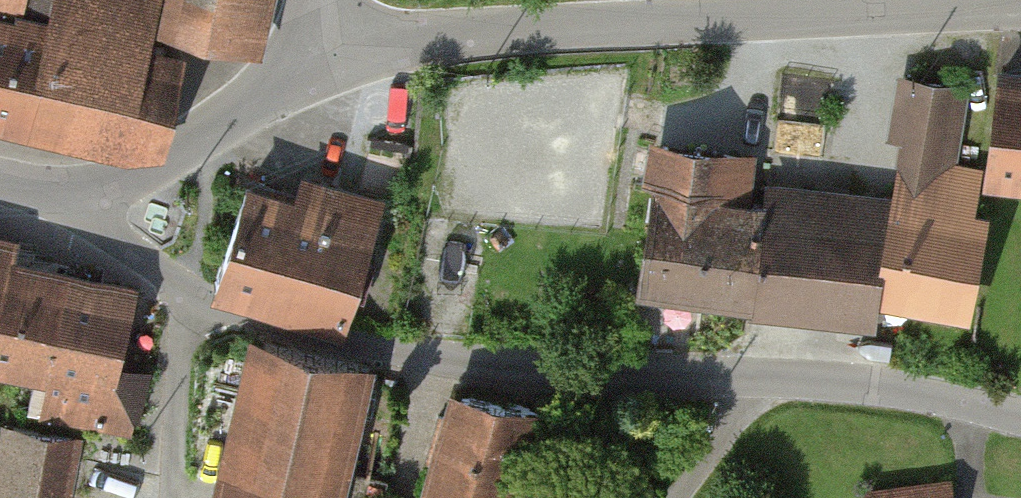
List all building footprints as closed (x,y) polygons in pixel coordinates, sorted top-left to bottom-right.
[(126,159),(167,149),(189,46),(150,34),(158,0),(0,0),(0,125),(126,159)] [(159,23),(234,40),(266,48),(278,0),(163,0),(159,23)] [(997,66),(983,178),(1020,182),(1020,69),(997,66)] [(756,146),(652,132),(630,289),(874,322),(877,301),(965,313),(980,205),(971,204),(977,162),(952,158),(962,81),(890,71),(875,182),(754,166),(756,146)] [(296,190),(249,175),(217,280),(216,283),(348,322),(388,189),(303,164),(296,190)] [(0,225),(0,370),(46,379),(38,418),(138,438),(154,359),(120,352),(135,277),(13,253),(18,229),(0,225)] [(249,338),(212,497),(343,497),(373,366),(249,338)] [(447,385),(418,497),(518,497),(541,409),(447,385)] [(4,420),(0,440),(0,497),(72,497),(84,436),(4,420)] [(889,497),(954,497),(952,487),(889,497)]
